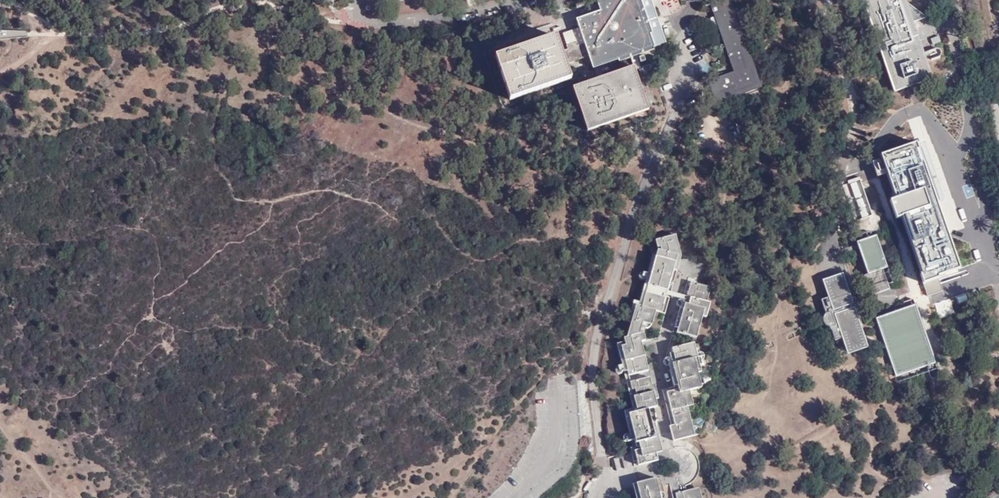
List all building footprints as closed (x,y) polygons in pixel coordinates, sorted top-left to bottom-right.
[(575,19),(582,38),(589,57),(591,68),(618,59),(619,63),(654,50),(653,47),(666,43),(650,0),(595,0),(599,11),(575,19)] [(731,0),(720,0),(710,3),(734,71),(712,79),(709,82),(715,103),(763,87),(731,0)] [(902,0),(864,0),(895,92),(929,80),(910,23),(925,18),(902,1),(902,0)] [(552,38),(493,59),(507,100),(565,80),(560,67),(589,57),(582,38),(565,44),(567,49),(557,52),(552,38)] [(937,49),(927,52),(930,60),(939,57),(940,54),(937,49)] [(633,67),(571,88),(586,132),(648,111),(633,67)] [(868,133),(864,122),(855,125),(860,136),(855,138),(858,147),(865,145),(863,136),(868,133)] [(895,218),(899,217),(918,271),(920,271),(928,294),(945,288),(939,273),(959,266),(937,202),(943,199),(937,182),(931,185),(917,142),(880,155),(895,197),(890,199),(895,218)] [(882,161),(873,163),(877,177),(886,175),(882,161)] [(874,222),(860,169),(855,170),(844,173),(840,175),(858,227),(874,222)] [(887,268),(876,236),(871,237),(869,232),(866,230),(859,232),(860,241),(856,242),(874,294),(890,289),(884,269),(887,268)] [(644,286),(662,292),(663,292),(670,270),(673,271),(677,257),(671,235),(652,240),(654,249),(658,250),(654,266),(651,265),(644,286)] [(647,263),(640,285),(644,286),(651,265),(654,266),(658,250),(654,249),(652,259),(647,263)] [(853,303),(842,273),(823,280),(828,296),(821,299),(825,312),(823,317),(823,322),(827,326),(831,326),(835,339),(842,337),(847,353),(868,347),(854,307),(846,309),(845,306),(853,303)] [(687,283),(685,288),(683,298),(685,303),(683,308),(679,308),(673,328),(672,333),(692,339),(698,318),(702,302),(707,288),(687,283)] [(624,322),(628,323),(634,306),(639,306),(643,294),(660,298),(662,292),(644,286),(640,285),(635,302),(630,302),(624,322)] [(683,298),(685,288),(682,287),(670,327),(673,328),(679,308),(683,308),(685,303),(683,298)] [(628,323),(624,339),(635,336),(638,323),(648,326),(653,312),(658,313),(662,299),(660,298),(643,294),(639,306),(634,306),(628,323)] [(960,309),(956,294),(940,299),(944,314),(960,309)] [(934,364),(913,299),(902,302),(903,309),(875,318),(896,377),(934,364)] [(707,303),(702,302),(698,318),(702,319),(707,303)] [(635,336),(640,336),(641,330),(644,330),(648,326),(638,323),(635,336)] [(619,347),(626,377),(644,371),(638,343),(642,341),(640,336),(635,336),(624,339),(620,339),(621,343),(621,346),(619,347)] [(613,345),(621,378),(626,377),(619,347),(621,346),(621,343),(613,345)] [(683,424),(688,423),(685,408),(681,393),(686,392),(697,389),(694,374),(697,374),(695,367),(692,352),(690,345),(669,350),(675,379),(671,380),(674,391),(670,391),(663,393),(670,426),(665,427),(669,443),(681,440),(685,434),(683,424)] [(667,377),(670,391),(674,391),(671,380),(675,379),(669,350),(665,351),(671,376),(667,377)] [(692,352),(695,367),(698,366),(697,362),(700,359),(699,354),(696,354),(695,351),(692,352)] [(621,378),(623,385),(627,383),(646,379),(644,371),(626,377),(621,378)] [(646,379),(627,383),(634,413),(625,415),(632,444),(652,439),(649,425),(645,410),(653,408),(651,400),(648,386),(646,379)] [(627,450),(630,461),(632,460),(631,453),(652,447),(656,446),(652,424),(649,425),(652,439),(632,444),(625,415),(634,413),(627,383),(623,385),(629,410),(621,412),(629,449),(627,450)] [(685,439),(690,428),(688,423),(683,424),(685,434),(681,440),(685,439)] [(667,446),(667,450),(676,491),(689,490),(687,485),(695,482),(698,475),(700,470),(700,464),(699,458),(697,454),(695,452),(691,449),(687,448),(682,446),(678,446),(672,446),(667,446)] [(631,453),(632,460),(647,456),(653,454),(652,447),(631,453)] [(632,460),(633,462),(634,467),(655,462),(653,454),(647,456),(632,460)] [(654,478),(634,484),(637,497),(658,497),(654,478)] [(693,489),(689,490),(672,494),(673,497),(696,497),(693,489)]
